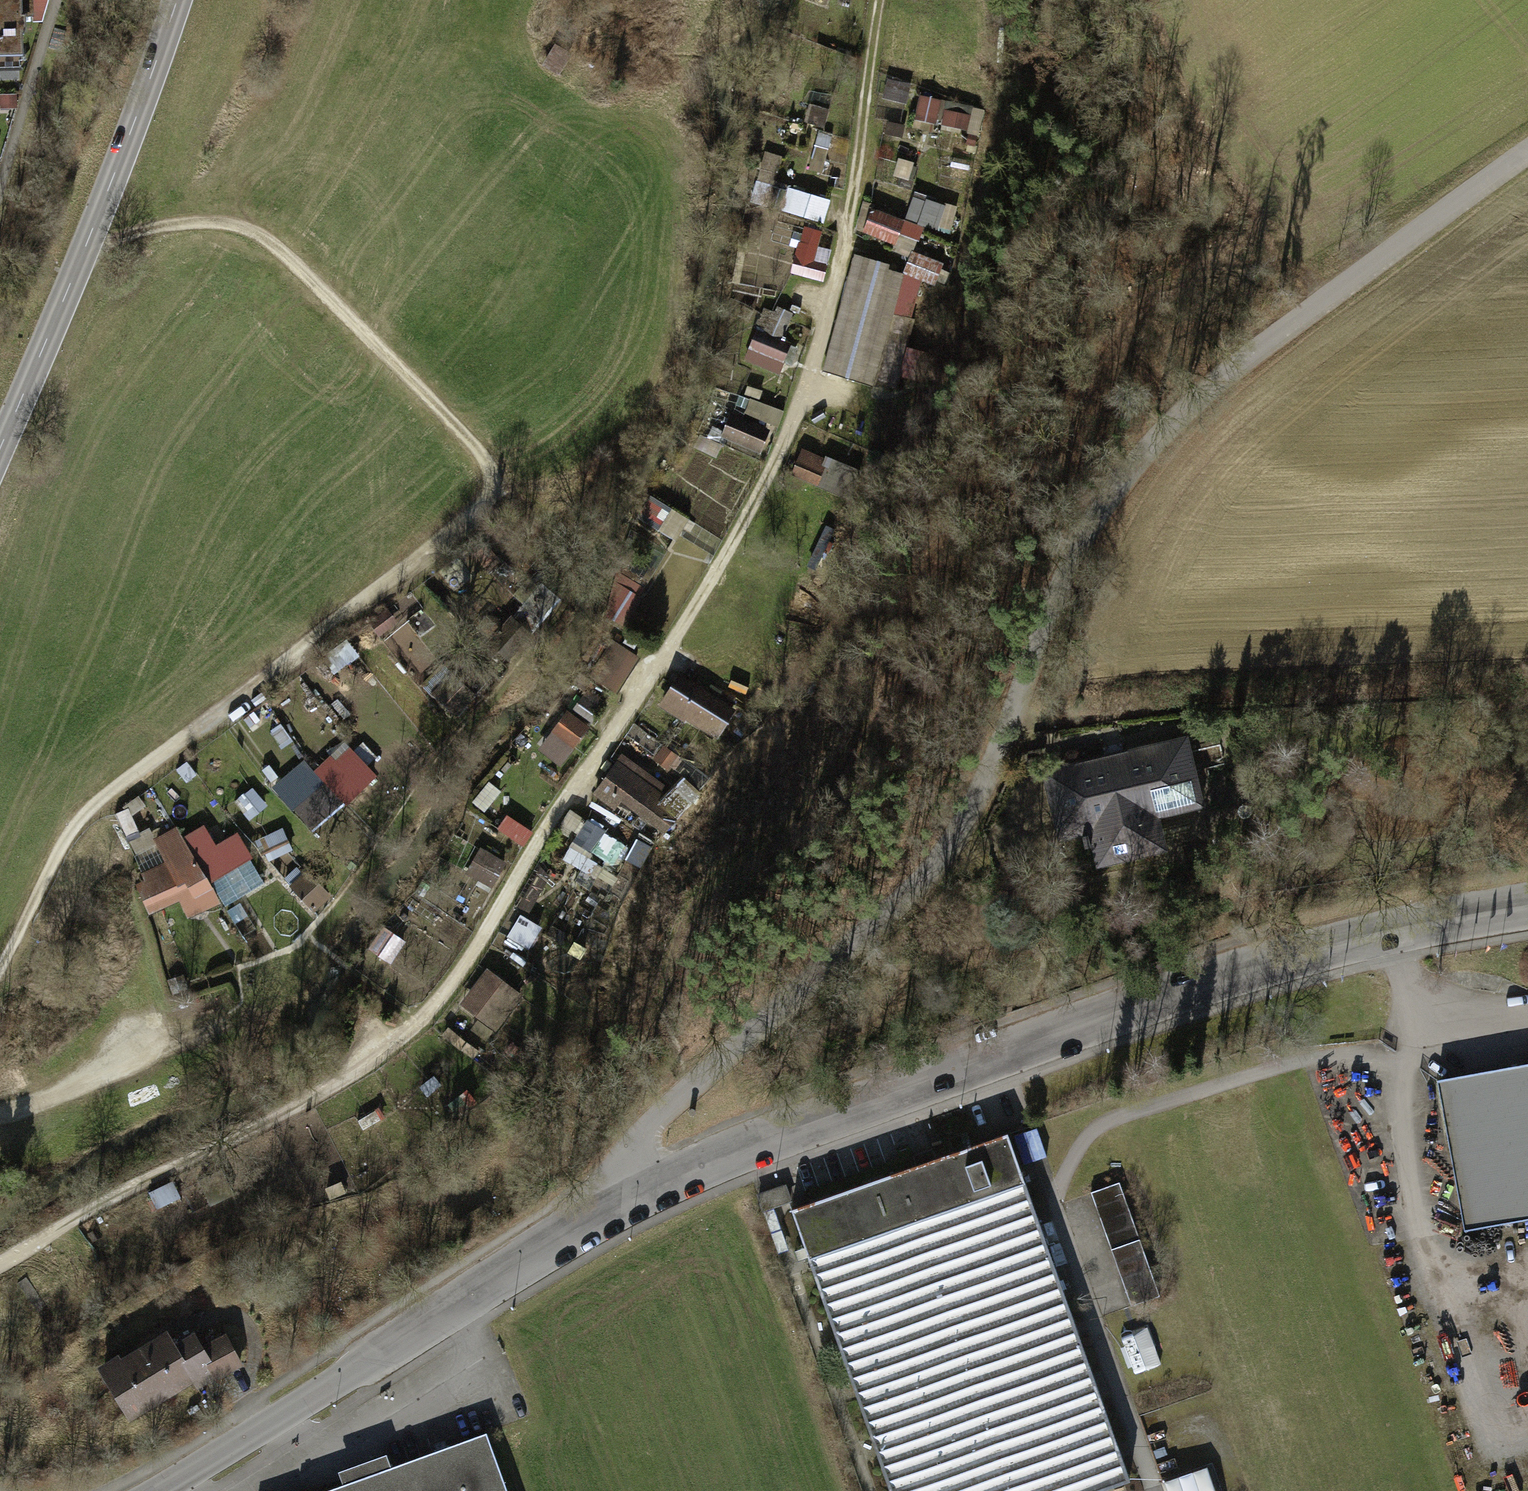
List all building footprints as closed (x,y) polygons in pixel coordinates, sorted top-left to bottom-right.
[(20,57),(20,22),(20,0),(0,0),(0,57),(20,57)] [(20,22),(45,19),(50,0),(20,0),(20,22)] [(920,96),(916,122),(982,131),(986,105),(920,96)] [(786,212),(827,219),(831,196),(791,189),(786,212)] [(864,231),(898,243),(902,232),(922,239),(928,224),(950,232),(960,207),(916,191),(906,218),(873,206),(864,231)] [(827,280),(833,248),(821,245),(825,229),(802,225),(793,274),(827,280)] [(921,272),(941,270),(940,258),(920,260),(921,272)] [(876,381),(901,274),(851,263),(827,370),(876,381)] [(766,304),(759,327),(787,336),(794,313),(766,304)] [(745,360),(783,373),(794,341),(755,329),(745,360)] [(765,432),(731,417),(721,438),(755,453),(765,432)] [(822,462),(803,454),(793,477),(813,485),(822,462)] [(604,613),(633,624),(649,582),(620,570),(604,613)] [(622,692),(640,652),(613,640),(595,681),(622,692)] [(735,710),(677,676),(661,704),(719,738),(735,710)] [(571,716),(554,733),(572,751),(589,733),(571,716)] [(529,737),(517,756),(549,776),(561,757),(529,737)] [(331,752),(315,771),(323,778),(295,809),(319,831),(376,768),(351,746),(339,759),(331,752)] [(1201,750),(1057,779),(1068,833),(1102,826),(1111,869),(1183,854),(1175,818),(1213,810),(1201,750)] [(652,787),(620,766),(600,798),(631,818),(652,787)] [(565,857),(587,869),(610,829),(587,816),(565,857)] [(167,866),(144,876),(156,902),(203,881),(177,826),(154,836),(167,866)] [(484,852),(470,877),(495,891),(509,867),(484,852)] [(309,875),(296,887),(320,913),(333,900),(309,875)] [(522,913),(510,935),(531,947),(544,925),(522,913)] [(371,950),(394,962),(407,939),(384,926),(371,950)] [(487,977),(466,1007),(484,1019),(505,988),(487,977)] [(1449,1085),(1475,1227),(1527,1217),(1527,1070),(1449,1085)] [(797,1213),(895,1490),(1082,1490),(1134,1473),(1015,1136),(797,1213)] [(1132,1301),(1160,1291),(1126,1196),(1099,1206),(1132,1301)] [(1134,1373),(1163,1364),(1151,1326),(1121,1336),(1134,1373)] [(170,1335),(105,1377),(137,1428),(242,1361),(227,1338),(207,1350),(198,1335),(178,1348),(170,1335)] [(320,1490),(514,1490),(491,1429),(320,1490)] [(1184,1479),(1188,1490),(1217,1490),(1218,1490),(1210,1469),(1184,1479)]
